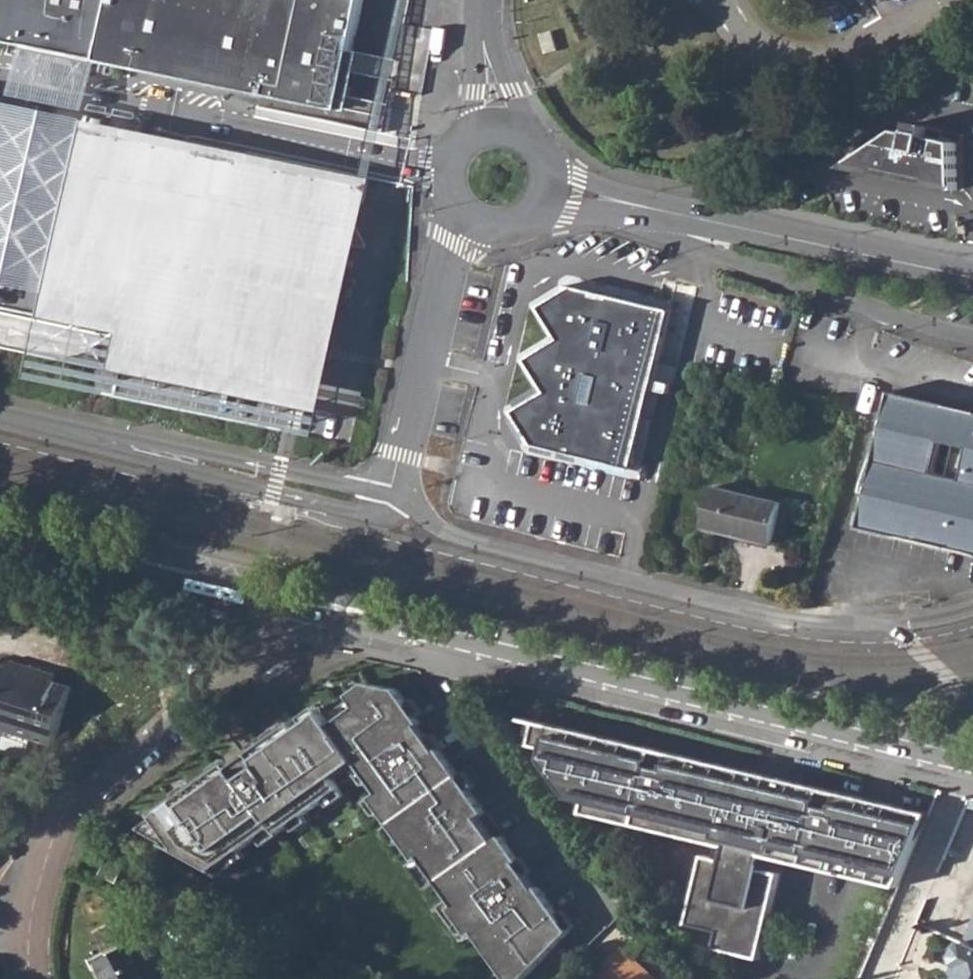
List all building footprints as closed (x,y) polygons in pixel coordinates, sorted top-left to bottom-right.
[(19,46),(60,54),(99,63),(181,80),(262,97),(345,115),(353,74),(369,0),(0,0),(0,42),(19,46)] [(404,25),(390,92),(420,98),(433,32),(404,25)] [(552,29),(537,32),(543,54),(558,50),(552,29)] [(940,130),(911,124),(908,134),(897,132),(844,166),(957,193),(955,145),(952,144),(953,135),(940,132),(940,130)] [(534,446),(633,471),(672,310),(573,288),(571,293),(543,310),(563,342),(530,362),(550,394),(518,413),(536,441),(534,446)] [(862,524),(861,526),(972,553),(972,409),(893,391),(862,524)] [(704,527),(772,544),(782,502),(714,485),(704,527)] [(218,604),(217,611),(229,614),(230,610),(230,607),(218,604)] [(13,654),(11,663),(0,660),(0,730),(56,747),(75,683),(57,677),(60,669),(13,654)] [(358,762),(380,793),(374,798),(419,861),(423,858),(457,906),(453,909),(472,936),(477,933),(509,978),(525,978),(572,932),(540,887),(537,889),(518,863),(521,861),(504,837),(497,842),(480,818),(487,813),(426,727),(423,729),(404,703),(407,701),(399,690),(369,683),(352,695),(360,707),(334,726),(324,712),(300,730),(294,722),(231,766),(228,761),(154,814),(181,852),(214,870),(275,827),(280,833),(341,789),(334,779),(358,762)] [(933,812),(543,723),(538,748),(551,751),(548,763),(577,800),(592,804),(589,816),(731,848),(728,860),(708,856),(693,925),(724,932),(720,949),(766,960),(786,874),(764,869),(767,856),(901,887),(933,812)] [(117,882),(126,866),(111,857),(102,874),(117,882)] [(953,939),(946,942),(942,953),(944,960),(951,963),(944,978),(972,978),(972,947),(953,939)] [(98,963),(106,978),(154,978),(136,944),(98,963)] [(597,975),(602,978),(656,978),(622,948),(597,975)]
